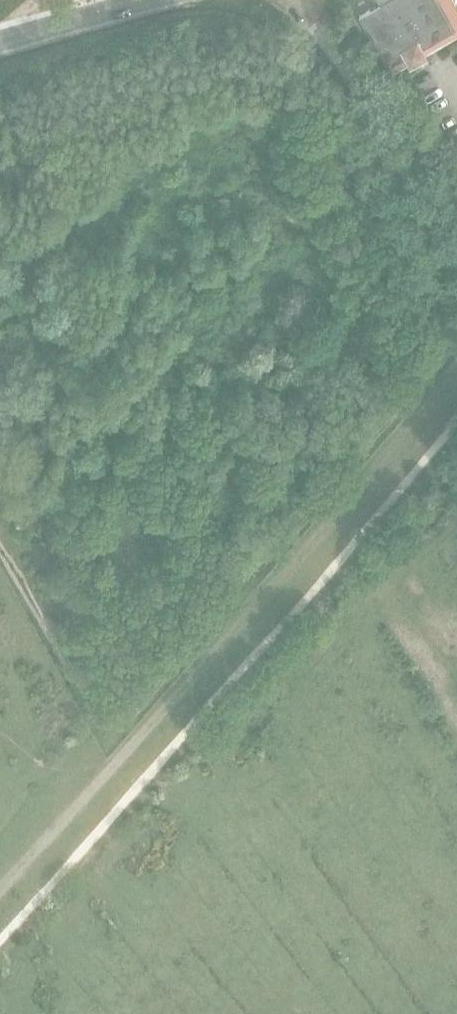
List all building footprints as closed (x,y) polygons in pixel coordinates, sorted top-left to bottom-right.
[(380,3),(377,5),(376,4),(358,14),(387,64),(453,26),(438,0),(379,0),(380,3)] [(456,17),(456,0),(447,0),(456,17)]
